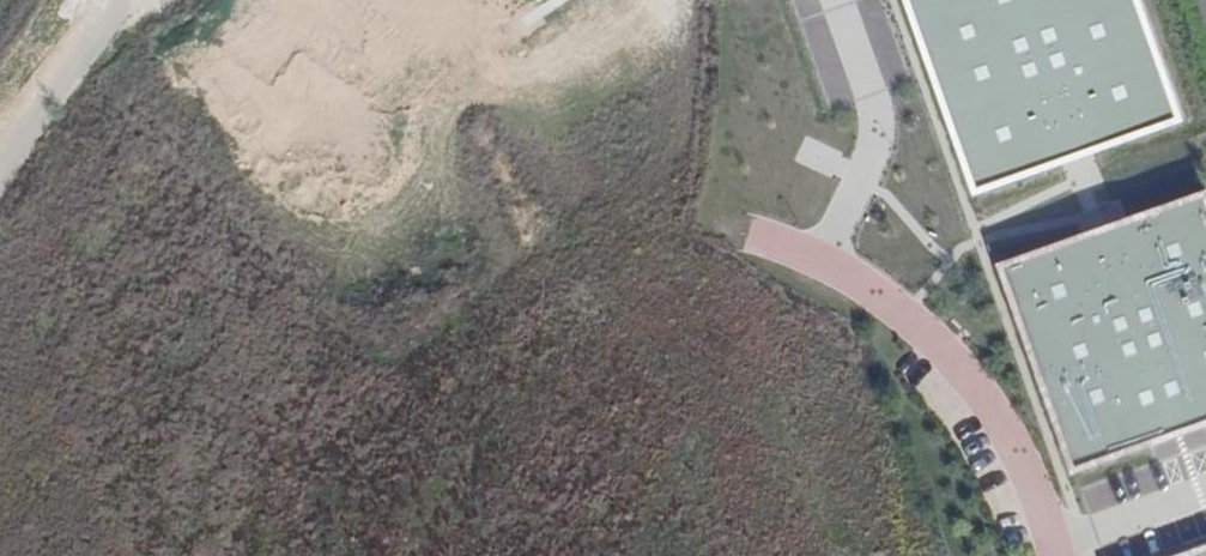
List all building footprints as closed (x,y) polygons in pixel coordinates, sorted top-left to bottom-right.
[(984,174),(1069,144),(1073,153),(1090,147),(1086,138),(1171,107),(1133,0),(921,0),(984,174)] [(806,158),(794,191),(826,204),(839,171),(806,158)] [(1009,267),(1077,455),(1162,424),(1166,434),(1183,427),(1179,418),(1205,408),(1205,225),(1197,200),(1125,225),(1127,230),(1115,234),(1094,242),(1082,246),(1080,241),(1009,267)]
